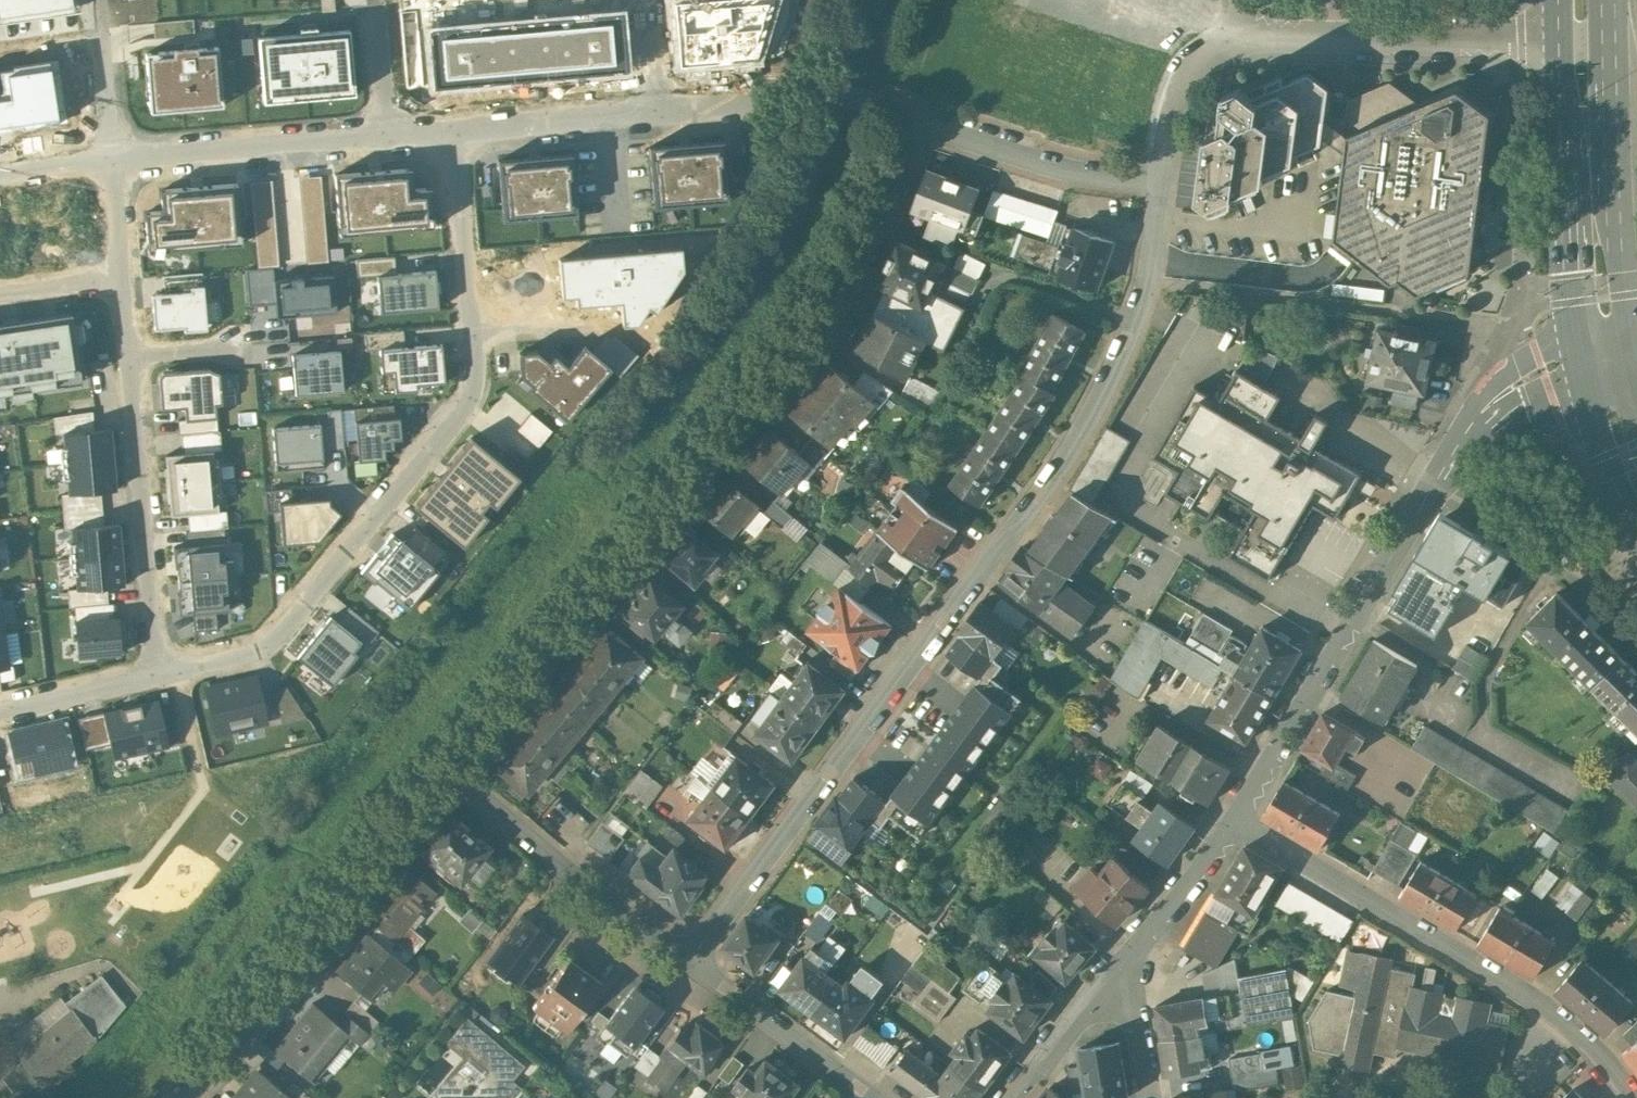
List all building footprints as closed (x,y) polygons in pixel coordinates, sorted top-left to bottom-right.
[(78,5),(77,0),(0,0),(0,16),(78,5)] [(674,63),(752,56),(769,0),(669,0),(674,63)] [(620,9),(429,26),(434,83),(625,66),(620,9)] [(348,29),(259,37),(264,101),(353,93),(348,29)] [(172,54),(149,56),(153,107),(218,102),(214,50),(197,52),(196,44),(171,47),(172,54)] [(55,112),(48,62),(5,69),(8,92),(0,93),(0,120),(55,112)] [(1267,91),(1252,97),(1239,88),(1225,94),(1221,132),(1206,138),(1198,197),(1214,209),(1232,201),(1233,193),(1262,181),(1263,173),(1292,161),(1294,146),(1321,135),(1322,135),(1327,99),(1328,88),(1309,73),(1281,85),(1282,78),(1283,78),(1281,77),(1267,83),(1267,85),(1269,84),(1268,90),(1267,90),(1267,91)] [(1457,91),(1422,106),(1389,82),(1352,97),(1351,102),(1345,153),(1333,244),(1386,285),(1399,279),(1417,294),(1469,271),(1485,153),(1485,146),(1489,115),(1457,91)] [(1351,102),(1327,99),(1322,135),(1321,135),(1345,153),(1351,102)] [(730,140),(647,146),(651,200),(670,198),(671,206),(709,203),(709,194),(726,192),(725,180),(733,179),(730,140)] [(571,154),(497,159),(498,165),(491,166),(494,205),(501,204),(502,211),(520,210),(520,219),(559,216),(558,206),(575,205),(571,154)] [(980,189),(927,169),(912,208),(931,216),(959,227),(965,229),(973,209),(980,189)] [(409,172),(335,178),(340,239),(432,231),(429,191),(410,193),(409,172)] [(233,189),(159,195),(161,219),(145,220),(148,254),(238,247),(233,189)] [(1058,211),(993,191),(985,213),(1050,233),(1058,211)] [(985,213),(973,209),(965,229),(977,233),(985,213)] [(959,227),(931,216),(923,237),(952,247),(959,227)] [(1113,242),(1074,228),(1069,243),(1059,273),(1059,274),(1097,288),(1113,242)] [(1059,246),(1023,233),(1015,256),(1052,269),(1051,271),(1059,273),(1069,243),(1061,240),(1059,246)] [(945,263),(898,240),(876,283),(885,287),(923,307),(931,291),(938,277),(945,263)] [(682,248),(559,258),(562,299),(578,298),(579,307),(620,304),(622,328),(637,327),(647,309),(656,314),(684,268),(682,248)] [(394,256),(355,259),(356,277),(376,275),(396,274),(394,256)] [(979,281),(945,263),(938,277),(951,283),(973,294),(979,281)] [(273,269),(245,271),(248,307),(276,305),(275,290),(273,269)] [(396,274),(376,275),(380,312),(438,307),(434,271),(396,274)] [(164,277),(165,294),(189,293),(189,288),(203,288),(202,275),(164,277)] [(289,289),(275,290),(276,305),(277,318),(335,314),(333,276),(299,278),(299,282),(288,283),(289,289)] [(951,283),(938,277),(931,291),(944,298),(951,283)] [(931,291),(923,307),(885,287),(871,314),(874,316),(924,340),(944,350),(945,350),(965,309),(944,298),(931,291)] [(165,294),(152,295),(155,331),(184,329),(184,334),(205,333),(203,288),(189,288),(189,293),(165,294)] [(965,309),(945,350),(958,356),(979,315),(965,309)] [(0,323),(0,393),(81,381),(75,339),(84,338),(82,322),(73,323),(71,312),(0,323)] [(1086,330),(1053,313),(1020,373),(1023,375),(1052,391),(1086,330)] [(924,340),(874,316),(858,348),(870,354),(869,356),(882,363),(881,365),(902,375),(908,362),(912,364),(924,340)] [(1435,341),(1379,329),(1368,380),(1395,386),(1420,391),(1423,392),(1435,341)] [(403,330),(364,333),(365,350),(379,349),(404,348),(403,330)] [(404,348),(379,349),(381,370),(394,369),(395,389),(416,388),(416,382),(443,380),(441,345),(404,348)] [(610,367),(584,345),(567,366),(554,355),(549,361),(536,350),(519,352),(521,375),(531,384),(528,387),(566,419),(610,367)] [(1279,357),(1255,345),(1244,368),(1267,380),(1279,357)] [(338,350),(291,354),(294,392),(342,388),(338,350)] [(853,384),(826,362),(806,385),(846,418),(849,421),(849,422),(853,425),(872,402),(873,401),(853,384)] [(164,372),(160,378),(162,406),(184,405),(185,419),(214,416),(213,403),(221,402),(218,374),(206,368),(164,372)] [(1314,445),(1301,438),(1268,418),(1281,396),(1237,369),(1219,399),(1195,385),(1152,456),(1177,471),(1165,491),(1209,518),(1224,492),(1255,510),(1228,555),(1269,579),(1313,504),(1335,518),(1354,486),(1348,483),(1355,472),(1360,476),(1362,473),(1314,445)] [(893,390),(864,371),(853,384),(873,401),(872,402),(878,408),(893,390)] [(1052,391),(1023,375),(986,429),(1018,449),(1056,393),(1052,391)] [(908,391),(933,404),(941,389),(916,376),(908,391)] [(846,418),(806,385),(787,408),(815,432),(826,441),(827,440),(846,418)] [(1420,391),(1395,386),(1392,400),(1417,406),(1420,391)] [(515,428),(539,446),(552,428),(528,410),(515,428)] [(1301,438),(1314,445),(1328,421),(1316,413),(1301,438)] [(178,420),(179,433),(217,430),(216,416),(178,420)] [(399,417),(356,421),(358,460),(385,458),(384,448),(393,448),(392,439),(401,438),(399,417)] [(320,424),(273,428),(276,470),(323,467),(320,424)] [(1106,425),(1069,489),(1073,492),(1093,504),(1131,440),(1106,425)] [(61,462),(114,458),(111,428),(59,432),(61,462)] [(770,429),(744,460),(782,492),(808,460),(770,429)] [(1018,449),(986,429),(950,484),(981,504),(1018,449)] [(220,430),(181,433),(183,454),(217,450),(222,450),(220,430)] [(835,447),(827,440),(826,441),(815,432),(807,442),(826,458),(835,447)] [(470,436),(414,506),(463,545),(486,515),(481,511),(488,502),(494,507),(520,475),(470,436)] [(167,485),(220,480),(217,450),(183,454),(165,455),(167,485)] [(64,491),(116,487),(114,458),(61,462),(64,491)] [(757,503),(728,479),(703,509),(732,533),(757,503)] [(931,491),(915,479),(907,489),(923,501),(931,491)] [(170,514),(223,509),(220,480),(167,485),(170,514)] [(907,489),(902,486),(892,500),(897,504),(878,530),(880,531),(917,559),(929,567),(941,551),(934,546),(939,539),(946,544),(958,527),(923,501),(907,489)] [(1073,492),(1055,517),(1052,515),(1045,524),(1048,526),(1029,551),(1065,572),(1071,564),(1073,566),(1081,556),(1080,555),(1097,532),(1098,532),(1105,522),(1103,520),(1109,513),(1093,504),(1073,492)] [(280,502),(283,543),(317,540),(340,512),(329,504),(329,498),(280,502)] [(794,515),(776,501),(766,512),(784,527),(794,515)] [(187,513),(188,529),(227,527),(226,511),(187,513)] [(1473,534),(1444,518),(1389,608),(1435,635),(1466,582),(1504,604),(1528,563),(1483,536),(1484,535),(1475,530),(1473,534)] [(70,558),(122,554),(120,524),(68,528),(70,558)] [(687,528),(662,558),(692,583),(701,572),(709,562),(717,553),(687,528)] [(224,531),(185,534),(186,546),(225,543),(224,531)] [(917,559),(880,531),(860,557),(852,568),(851,569),(864,579),(861,584),(867,589),(878,575),(895,588),(917,559)] [(392,533),(361,571),(374,582),(375,580),(394,594),(391,597),(408,610),(439,572),(392,533)] [(806,560),(831,578),(846,557),(821,540),(806,560)] [(186,546),(174,547),(179,619),(193,618),(215,617),(228,616),(227,597),(235,597),(232,561),(226,562),(225,543),(186,546)] [(1029,551),(1022,547),(1008,565),(1013,569),(1004,582),(1039,607),(1057,582),(1065,572),(1029,551)] [(854,552),(845,563),(852,568),(860,557),(854,552)] [(72,588),(125,584),(122,554),(70,558),(72,588)] [(717,569),(709,562),(701,572),(708,579),(717,569)] [(680,604),(647,576),(619,609),(635,623),(650,635),(652,637),(659,629),(670,615),(680,604)] [(1069,591),(1057,582),(1039,607),(1073,632),(1092,606),(1070,590),(1069,591)] [(892,624),(840,586),(830,600),(819,609),(820,613),(808,630),(859,669),(871,652),(876,651),(881,639),(892,624)] [(1235,631),(1163,589),(1145,620),(1216,662),(1230,639),(1235,631)] [(1621,656),(1557,592),(1528,621),(1592,685),(1621,656)] [(993,610),(975,597),(954,626),(959,631),(994,656),(1015,627),(1002,617),(1003,616),(993,609),(993,610)] [(685,628),(670,615),(659,629),(674,641),(685,628)] [(77,657),(121,654),(118,616),(74,619),(77,657)] [(1049,631),(1029,616),(1018,630),(1039,645),(1049,631)] [(215,617),(193,618),(193,632),(216,631),(215,617)] [(360,641),(330,617),(297,656),(332,683),(356,654),(352,651),(360,641)] [(1216,662),(1145,620),(1119,665),(1147,681),(1161,654),(1213,686),(1224,667),(1216,662)] [(650,635),(635,623),(627,631),(643,644),(650,635)] [(1301,649),(1262,626),(1249,649),(1235,673),(1274,696),(1301,649)] [(638,657),(603,628),(575,662),(610,691),(619,680),(620,681),(629,670),(629,669),(638,657)] [(0,631),(0,666),(9,665),(4,631),(0,631)] [(994,656),(959,631),(945,650),(980,675),(994,656)] [(807,646),(788,632),(781,642),(799,656),(807,646)] [(1249,649),(1230,639),(1216,662),(1224,667),(1235,673),(1249,649)] [(1375,642),(1344,695),(1380,717),(1400,683),(1405,687),(1417,667),(1375,642)] [(1488,657),(1466,644),(1453,667),(1475,679),(1488,657)] [(1621,656),(1592,685),(1636,730),(1636,671),(1621,656)] [(575,662),(547,695),(582,724),(591,713),(592,714),(602,702),(601,702),(610,691),(575,662)] [(844,690),(810,664),(795,683),(783,699),(817,725),(844,690)] [(1235,673),(1224,667),(1213,686),(1212,688),(1222,695),(1235,673)] [(795,683),(782,673),(770,688),(773,691),(783,699),(795,683)] [(1273,696),(1235,673),(1222,695),(1208,718),(1246,741),(1273,696)] [(256,674),(204,687),(215,733),(267,720),(256,674)] [(985,741),(1009,707),(969,678),(945,712),(985,741)] [(294,712),(306,706),(295,683),(283,689),(294,712)] [(783,699),(773,691),(753,717),(764,725),(758,734),(792,759),(817,725),(783,699)] [(582,724),(547,695),(519,728),(554,758),(563,747),(564,747),(574,736),(573,735),(582,724)] [(157,699),(103,712),(114,758),(168,745),(157,699)] [(1355,715),(1330,700),(1324,712),(1348,726),(1355,715)] [(734,733),(707,712),(696,727),(723,747),(734,733)] [(985,741),(945,712),(928,736),(968,764),(985,741)] [(1348,726),(1324,712),(1302,747),(1326,761),(1334,766),(1337,762),(1346,746),(1357,753),(1366,738),(1355,731),(1355,730),(1348,726)] [(62,721),(8,734),(20,782),(74,768),(62,721)] [(1230,768),(1159,724),(1137,759),(1209,802),(1230,768)] [(1457,745),(1426,727),(1413,748),(1445,767),(1457,745)] [(554,758),(519,728),(491,762),(526,791),(536,780),(546,769),(545,768),(554,758)] [(968,764),(928,736),(911,759),(951,787),(968,764)] [(1523,785),(1457,745),(1445,767),(1511,806),(1523,785)] [(1628,754),(1604,778),(1628,800),(1636,791),(1636,763),(1628,754)] [(774,783),(738,757),(714,788),(750,815),(774,783)] [(927,821),(951,788),(911,759),(887,793),(927,821)] [(1356,774),(1337,762),(1334,766),(1326,761),(1320,772),(1348,789),(1356,774)] [(661,786),(640,770),(624,792),(645,808),(661,786)] [(853,772),(835,797),(870,822),(889,795),(853,772)] [(1340,813),(1284,779),(1262,816),(1319,849),(1340,813)] [(1144,797),(1122,782),(1108,802),(1127,816),(1139,799),(1141,801),(1144,797)] [(750,815),(714,788),(690,820),(727,848),(751,816),(750,815)] [(1628,800),(1636,809),(1636,791),(1628,800)] [(567,836),(584,812),(555,792),(539,816),(567,836)] [(835,797),(814,823),(831,836),(848,849),(849,848),(870,822),(835,797)] [(1139,799),(1127,816),(1144,827),(1155,811),(1141,801),(1139,799)] [(1144,827),(1135,840),(1167,862),(1194,825),(1162,802),(1155,811),(1144,827)] [(489,847),(449,813),(418,849),(458,883),(464,876),(481,856),(489,847)] [(1018,816),(994,844),(1013,861),(1037,833),(1018,816)] [(1402,821),(1372,870),(1398,886),(1418,855),(1406,847),(1417,830),(1402,821)] [(601,823),(586,843),(607,858),(622,838),(601,823)] [(1543,831),(1536,847),(1554,855),(1561,838),(1543,831)] [(848,849),(831,836),(822,849),(841,863),(851,850),(849,848),(848,849)] [(1281,868),(1244,846),(1216,894),(1216,895),(1253,915),(1254,914),(1281,868)] [(706,874),(670,848),(655,869),(638,856),(625,874),(672,908),(681,906),(706,874)] [(481,856),(464,876),(475,885),(492,866),(481,856)] [(1083,894),(1082,895),(1115,924),(1148,886),(1115,857),(1099,875),(1083,894)] [(1477,894),(1421,861),(1399,897),(1455,930),(1477,894)] [(404,866),(370,906),(380,914),(400,931),(406,925),(434,892),(404,866)] [(1091,868),(1074,887),(1083,894),(1099,875),(1091,868)] [(1558,877),(1548,869),(1532,890),(1542,898),(1558,877)] [(1354,920),(1289,881),(1276,902),(1341,941),(1354,920)] [(1583,917),(1594,892),(1571,881),(1560,907),(1583,917)] [(837,887),(828,903),(843,911),(851,894),(837,887)] [(1063,905),(1043,887),(1034,897),(1054,914),(1063,905)] [(1216,895),(1204,916),(1206,917),(1187,948),(1185,947),(1184,948),(1216,967),(1237,930),(1248,936),(1259,917),(1254,914),(1253,915),(1216,895)] [(468,907),(459,919),(470,929),(480,917),(468,907)] [(1555,941),(1499,908),(1478,944),(1534,977),(1555,941)] [(831,921),(819,912),(803,933),(815,942),(831,921)] [(521,913),(499,944),(502,947),(500,950),(509,957),(511,954),(527,965),(550,935),(521,913)] [(400,931),(380,914),(372,923),(376,926),(393,940),(400,931)] [(769,931),(747,914),(723,946),(754,969),(781,932),(773,926),(769,931)] [(1095,946),(1066,921),(1058,930),(1053,926),(1045,945),(1037,954),(1066,979),(1095,946)] [(419,935),(406,925),(400,931),(393,940),(396,942),(411,955),(419,946),(414,941),(419,935)] [(393,940),(376,926),(368,936),(387,952),(396,942),(393,940)] [(368,936),(367,935),(339,970),(367,994),(379,980),(391,989),(407,969),(387,952),(368,936)] [(825,956),(810,946),(802,957),(817,967),(825,956)] [(959,979),(922,951),(911,965),(948,993),(959,979)] [(1341,1055),(1340,1063),(1368,1069),(1378,1021),(1383,994),(1391,958),(1363,952),(1362,955),(1355,989),(1352,1005),(1341,1055)] [(1362,955),(1347,952),(1340,986),(1355,989),(1362,955)] [(802,957),(779,987),(811,1012),(835,980),(817,967),(802,957)] [(568,958),(532,1007),(565,1032),(601,982),(568,958)] [(984,960),(962,989),(979,1001),(986,993),(996,1000),(1009,983),(999,975),(1001,972),(984,960)] [(1633,1002),(1583,960),(1556,991),(1605,1034),(1633,1002)] [(911,965),(902,977),(922,992),(913,1003),(938,1021),(955,998),(948,993),(911,965)] [(1286,969),(1238,977),(1240,992),(1204,998),(1208,1022),(1199,1024),(1201,1034),(1294,1017),(1286,969)] [(1050,1000),(1016,975),(1009,983),(996,1000),(990,1009),(1024,1034),(1050,1000)] [(7,1040),(23,1060),(0,1078),(0,1094),(3,1097),(19,1097),(26,1092),(31,1097),(53,1097),(47,1090),(73,1069),(68,1061),(95,1039),(124,1005),(101,976),(66,1003),(66,1004),(65,1005),(59,998),(7,1040)] [(626,1027),(652,990),(637,979),(611,1016),(626,1027)] [(843,986),(835,980),(811,1012),(826,1023),(827,1029),(832,1034),(839,1033),(843,1036),(867,1004),(866,1003),(870,997),(847,980),(843,986)] [(1442,994),(1409,987),(1407,999),(1405,1006),(1482,1023),(1483,1022),(1485,1022),(1489,1004),(1456,997),(1455,1001),(1441,998),(1442,994)] [(642,1038),(667,1002),(652,990),(626,1027),(642,1038)] [(1407,999),(1383,994),(1378,1021),(1401,1026),(1405,1006),(1407,999)] [(1204,998),(1157,1006),(1162,1041),(1201,1034),(1199,1024),(1208,1022),(1204,998)] [(334,1022),(310,1002),(272,1050),(307,1080),(345,1034),(347,1032),(334,1022)] [(1337,1002),(1326,1052),(1341,1055),(1352,1005),(1337,1002)] [(1482,1023),(1405,1006),(1401,1026),(1397,1047),(1398,1047),(1399,1046),(1497,1067),(1497,1069),(1499,1069),(1507,1027),(1485,1022),(1483,1022),(1482,1023)] [(367,1032),(343,1012),(334,1022),(347,1032),(345,1034),(358,1045),(367,1032)] [(471,1021),(453,1042),(485,1069),(473,1082),(459,1070),(438,1095),(441,1097),(486,1097),(487,1097),(489,1097),(513,1097),(521,1088),(511,1079),(523,1065),(471,1021)] [(1623,1035),(1633,1045),(1636,1043),(1636,1022),(1623,1035)] [(725,1045),(695,1023),(688,1033),(679,1027),(661,1052),(665,1055),(679,1065),(683,1060),(703,1075),(725,1045)] [(896,1048),(866,1025),(853,1043),(883,1065),(896,1048)] [(978,1028),(972,1037),(966,1033),(953,1050),(958,1054),(951,1064),(983,1088),(1010,1052),(978,1028)] [(1201,1034),(1162,1041),(1168,1075),(1212,1067),(1209,1049),(1203,1050),(1201,1034)] [(1078,1049),(1086,1097),(1122,1097),(1128,1097),(1119,1042),(1078,1049)] [(1624,1052),(1636,1070),(1636,1043),(1633,1045),(1624,1052)] [(1292,1044),(1230,1054),(1236,1089),(1281,1081),(1279,1066),(1295,1063),(1292,1044)] [(908,1048),(891,1071),(926,1097),(975,1097),(983,1088),(951,1064),(943,1074),(908,1048)] [(679,1065),(665,1055),(648,1077),(662,1088),(679,1065)] [(734,1055),(719,1075),(729,1083),(744,1063),(734,1055)] [(766,1059),(756,1072),(749,1066),(733,1086),(749,1097),(788,1097),(799,1083),(766,1059)] [(234,1097),(291,1097),(283,1092),(257,1070),(234,1097)] [(292,1082),(283,1092),(291,1097),(311,1097),(292,1082)] [(683,1097),(701,1097),(706,1092),(694,1084),(683,1097)] [(1040,1097),(1060,1097),(1059,1094),(1049,1086),(1040,1097)] [(1562,1097),(1582,1097),(1573,1088),(1562,1097)]
